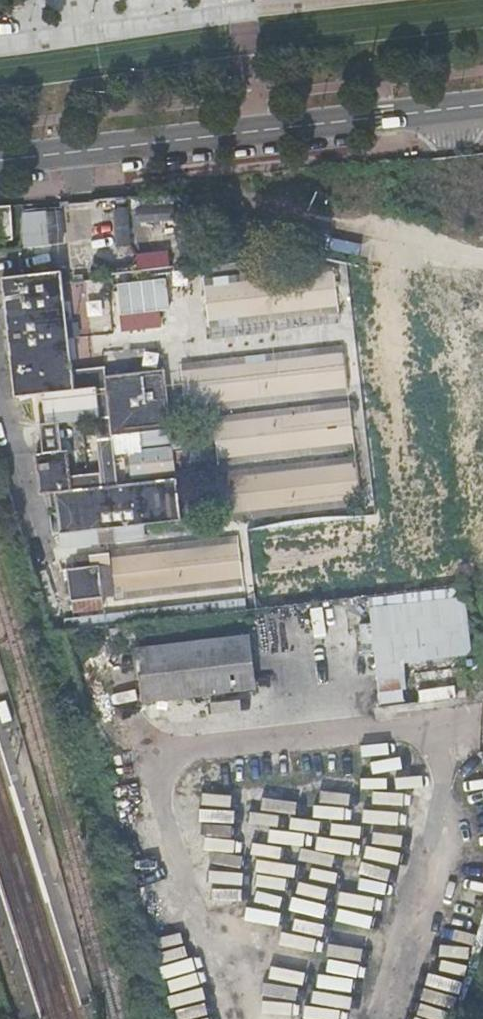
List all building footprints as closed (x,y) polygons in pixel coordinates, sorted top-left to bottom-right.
[(0,205),(0,241),(12,240),(11,205),(0,205)] [(58,208),(15,209),(16,244),(59,243),(58,208)] [(171,260),(110,265),(115,321),(133,319),(135,339),(189,333),(186,296),(171,297),(170,279),(172,279),(171,260)] [(331,260),(203,275),(208,322),(267,315),(266,305),(278,304),(280,315),(337,308),(331,260)] [(168,423),(161,367),(107,374),(108,381),(71,385),(58,270),(1,277),(14,391),(41,389),(44,415),(34,416),(37,446),(32,446),(37,486),(51,485),(57,528),(178,515),(173,471),(68,483),(64,444),(55,445),(51,415),(109,410),(113,430),(168,423)] [(341,341),(181,360),(187,408),(265,399),(264,387),(278,386),(279,397),(347,389),(341,341)] [(346,398),(290,405),(292,415),(279,417),(277,407),(219,413),(224,458),(352,444),(346,398)] [(126,447),(129,471),(173,466),(170,442),(126,447)] [(225,465),(230,512),(358,497),(353,450),(225,465)] [(106,547),(112,596),(241,580),(235,531),(106,547)] [(95,566),(63,570),(67,601),(99,597),(95,566)] [(463,586),(366,597),(378,711),(415,706),(410,648),(461,642),(459,632),(464,631),(467,626),(463,586)] [(302,683),(297,633),(133,652),(138,704),(302,683)] [(410,648),(415,706),(467,700),(461,642),(410,648)]
